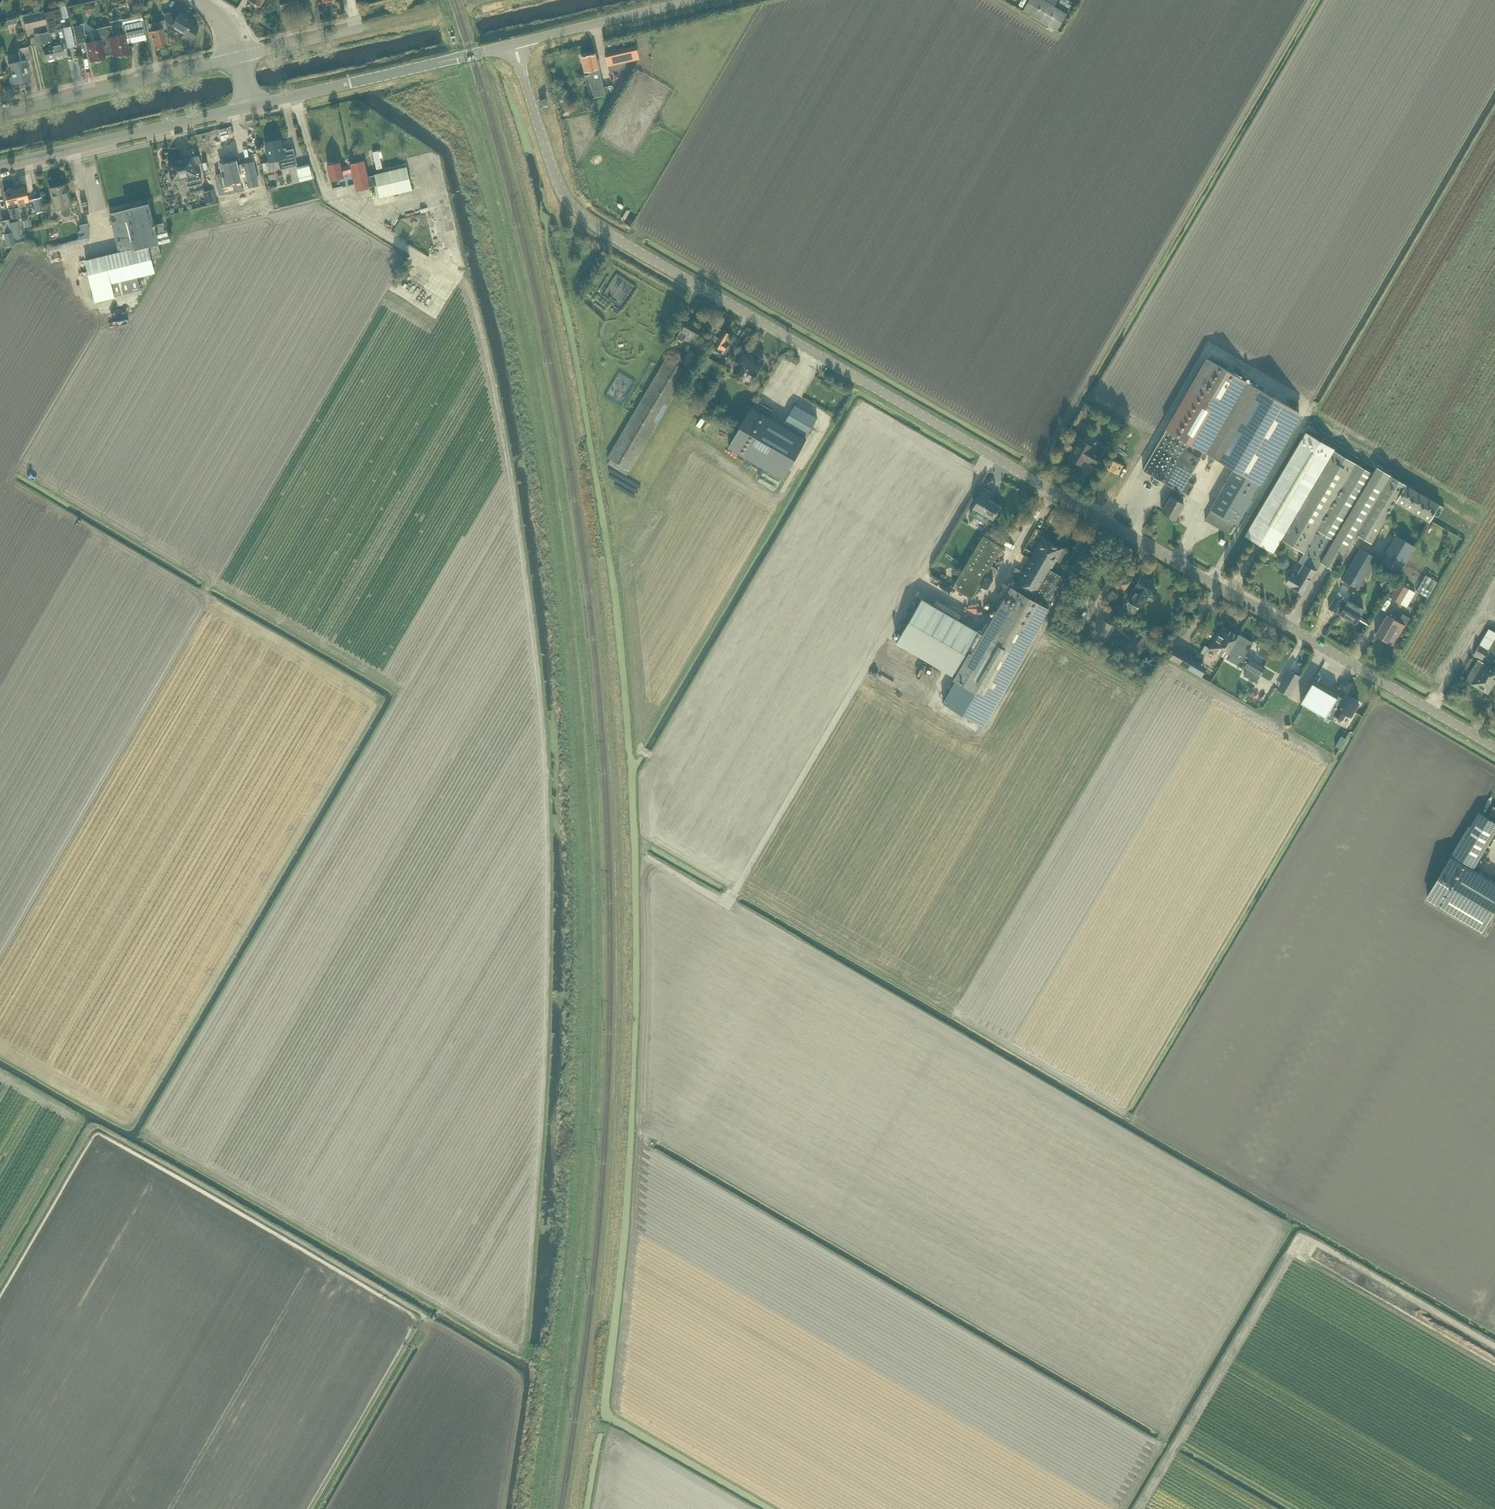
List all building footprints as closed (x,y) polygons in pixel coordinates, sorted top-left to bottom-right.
[(300,0),(281,0),(283,11),(301,7),(300,0)] [(1067,13),(1055,6),(1058,0),(1029,0),(1023,11),(1057,30),(1067,13)] [(88,2),(83,10),(88,12),(92,11),(95,7),(88,2)] [(44,13),(48,32),(55,58),(64,56),(62,49),(67,48),(62,28),(55,30),(52,20),(62,18),(60,9),(44,13)] [(32,24),(44,21),(42,10),(28,13),(23,15),(26,28),(33,27),(32,24)] [(184,33),(182,35),(191,40),(198,28),(190,23),(193,19),(179,12),(174,21),(172,18),(170,12),(164,14),(166,22),(173,26),(173,25),(175,27),(174,27),(184,33)] [(103,27),(109,55),(113,54),(113,56),(118,55),(119,56),(124,55),(125,54),(129,53),(125,38),(146,33),(142,20),(122,24),(124,34),(113,37),(110,26),(103,27)] [(164,44),(165,43),(166,43),(162,28),(165,28),(163,20),(149,24),(150,31),(149,31),(150,38),(152,37),(154,46),(158,45),(160,46),(164,45),(164,44)] [(109,55),(103,27),(95,29),(97,40),(90,42),(88,34),(85,35),(82,24),(73,26),(77,44),(85,42),(90,61),(94,60),(95,61),(100,60),(101,59),(105,58),(105,56),(109,55)] [(44,51),(46,60),(55,58),(48,32),(34,35),(34,45),(39,44),(41,52),(44,51)] [(11,85),(14,84),(15,84),(30,81),(25,60),(31,59),(28,46),(18,49),(21,60),(9,63),(12,76),(9,77),(11,85)] [(636,46),(606,53),(607,61),(638,54),(636,46)] [(604,87),(597,53),(581,57),(585,71),(588,71),(589,75),(587,75),(590,90),(604,87)] [(281,139),(265,143),(270,161),(279,159),(281,168),(297,164),(293,149),(286,151),(286,150),(284,149),(283,149),(281,139)] [(392,156),(390,149),(382,151),(386,166),(398,163),(395,155),(392,156)] [(379,151),(373,152),(377,168),(383,167),(379,151)] [(199,171),(196,172),(192,157),(169,163),(173,180),(186,177),(189,188),(203,185),(199,171)] [(223,172),(215,174),(220,195),(238,190),(235,182),(241,181),(243,187),(250,186),(250,187),(259,185),(253,161),(244,164),(245,166),(238,167),(237,160),(232,161),(231,161),(230,158),(220,161),(223,172)] [(375,175),(369,177),(365,160),(351,164),(351,165),(346,166),(348,174),(353,173),(357,190),(378,185),(381,197),(413,190),(407,166),(375,174),(375,175)] [(348,174),(346,166),(342,167),(341,162),(328,165),(332,180),(344,178),(344,175),(348,174)] [(310,163),(297,166),(298,173),(299,177),(300,181),(313,178),(310,163)] [(69,206),(70,206),(65,185),(50,188),(55,210),(59,209),(60,214),(62,215),(70,214),(70,212),(69,206)] [(25,202),(28,202),(25,186),(23,187),(22,186),(19,187),(18,188),(14,189),(20,216),(21,221),(29,219),(25,202)] [(17,217),(20,216),(14,189),(11,190),(10,189),(7,190),(6,191),(4,191),(8,206),(11,218),(17,217)] [(214,189),(204,192),(207,204),(217,201),(214,189)] [(41,197),(33,199),(36,212),(45,210),(41,197)] [(168,229),(165,230),(163,223),(154,226),(149,204),(111,214),(120,252),(86,260),(96,302),(141,290),(138,277),(156,273),(152,259),(163,256),(159,244),(171,241),(168,229)] [(10,219),(2,220),(7,245),(15,243),(13,231),(11,224),(10,219)] [(80,224),(79,224),(81,230),(83,238),(90,236),(87,222),(80,224)] [(427,222),(422,231),(431,236),(436,227),(427,222)] [(696,340),(704,328),(688,319),(677,337),(683,340),(684,339),(690,342),(693,338),(696,340)] [(105,326),(101,327),(105,341),(110,339),(105,326)] [(732,335),(727,332),(722,329),(714,344),(715,344),(713,348),(719,351),(721,347),(725,350),(729,342),(728,342),(732,335)] [(682,361),(679,365),(666,357),(607,457),(610,459),(608,463),(625,473),(627,469),(631,470),(690,371),(689,371),(699,354),(689,347),(681,361),(682,361)] [(737,365),(734,371),(742,376),(745,370),(756,376),(764,362),(763,362),(764,359),(756,354),(755,357),(745,351),(737,365)] [(1235,523),(1300,412),(1208,359),(1143,470),(1154,476),(1151,482),(1157,485),(1160,480),(1172,487),(1162,506),(1164,507),(1162,511),(1176,519),(1184,504),(1179,501),(1182,495),(1180,494),(1182,490),(1188,494),(1193,485),(1187,482),(1204,451),(1234,469),(1211,509),(1212,509),(1206,520),(1229,533),(1235,523)] [(703,403),(708,410),(715,404),(710,398),(703,403)] [(757,400),(752,406),(728,448),(784,479),(807,438),(806,437),(818,418),(795,404),(783,425),(769,416),(773,410),(757,400)] [(1372,473),(1334,450),(1335,449),(1307,432),(1245,535),(1273,552),(1281,538),(1304,552),(1299,561),(1303,564),(1295,576),(1291,574),(1286,583),(1292,587),(1303,594),(1317,570),(1321,562),(1335,570),(1356,533),(1372,543),(1396,502),(1429,522),(1440,504),(1406,484),(1376,466),(1372,473)] [(1106,448),(1096,442),(1093,446),(1080,439),(1070,457),(1083,465),(1086,459),(1089,461),(1089,462),(1096,466),(1102,455),(1106,448)] [(973,507),(993,519),(1000,506),(989,498),(992,493),(985,488),(973,507)] [(1471,523),(1474,517),(1456,509),(1453,515),(1471,523)] [(1447,524),(1462,531),(1464,525),(1450,519),(1447,524)] [(960,521),(955,530),(959,533),(964,524),(960,521)] [(1473,521),(1468,534),(1473,536),(1479,524),(1473,521)] [(972,598),(1003,547),(1006,541),(987,530),(984,535),(953,587),(972,598)] [(1415,546),(1396,535),(1379,562),(1399,574),(1415,546)] [(1043,564),(1055,544),(1043,537),(1031,558),(1043,564)] [(1060,562),(1067,551),(1055,544),(1043,564),(1052,570),(1057,560),(1060,562)] [(1342,579),(1358,589),(1376,558),(1360,549),(1342,579)] [(1431,562),(1436,556),(1426,549),(1422,555),(1431,562)] [(973,650),(971,653),(963,667),(955,681),(956,681),(944,703),(982,725),(1066,578),(1052,570),(1043,564),(1031,558),(1014,588),(1010,585),(985,629),(983,633),(973,650)] [(1387,573),(1378,578),(1383,586),(1391,581),(1387,573)] [(1437,596),(1446,580),(1434,573),(1425,590),(1437,596)] [(1127,600),(1141,608),(1149,595),(1155,585),(1141,577),(1127,600)] [(1402,579),(1400,583),(1407,587),(1409,583),(1402,579)] [(1398,582),(1390,597),(1401,603),(1409,588),(1407,587),(1400,583),(1398,582)] [(1336,612),(1339,614),(1356,624),(1364,609),(1353,603),(1355,599),(1350,596),(1346,604),(1335,597),(1329,608),(1336,612)] [(1074,597),(1071,601),(1080,607),(1083,602),(1074,597)] [(922,598),(896,642),(946,671),(952,674),(968,648),(973,650),(983,633),(922,598)] [(1394,645),(1405,626),(1406,626),(1410,618),(1403,614),(1398,622),(1387,615),(1375,635),(1394,645)] [(1106,636),(1112,625),(1102,619),(1096,630),(1106,636)] [(1225,658),(1238,634),(1223,625),(1209,649),(1225,658)] [(1490,628),(1479,644),(1474,655),(1483,660),(1494,640),(1494,631),(1490,628)] [(1145,633),(1130,652),(1137,657),(1151,638),(1145,633)] [(1253,642),(1238,634),(1225,658),(1247,670),(1244,675),(1257,682),(1265,667),(1250,658),(1245,655),(1253,642)] [(1485,663),(1478,659),(1465,680),(1472,684),(1471,684),(1488,694),(1494,683),(1494,684),(1494,668),(1490,665),(1485,663)] [(1223,679),(1240,689),(1246,679),(1224,666),(1219,674),(1224,677),(1223,679)] [(1288,669),(1277,688),(1289,695),(1300,676),(1288,669)] [(1345,695),(1338,706),(1333,704),(1339,695),(1314,681),(1301,702),(1332,720),(1335,715),(1343,719),(1346,714),(1351,717),(1360,703),(1345,695)] [(1494,835),(1494,821),(1480,812),(1454,855),(1475,867),(1494,835)] [(1494,912),(1494,881),(1452,856),(1427,898),(1483,932),(1494,912)]
